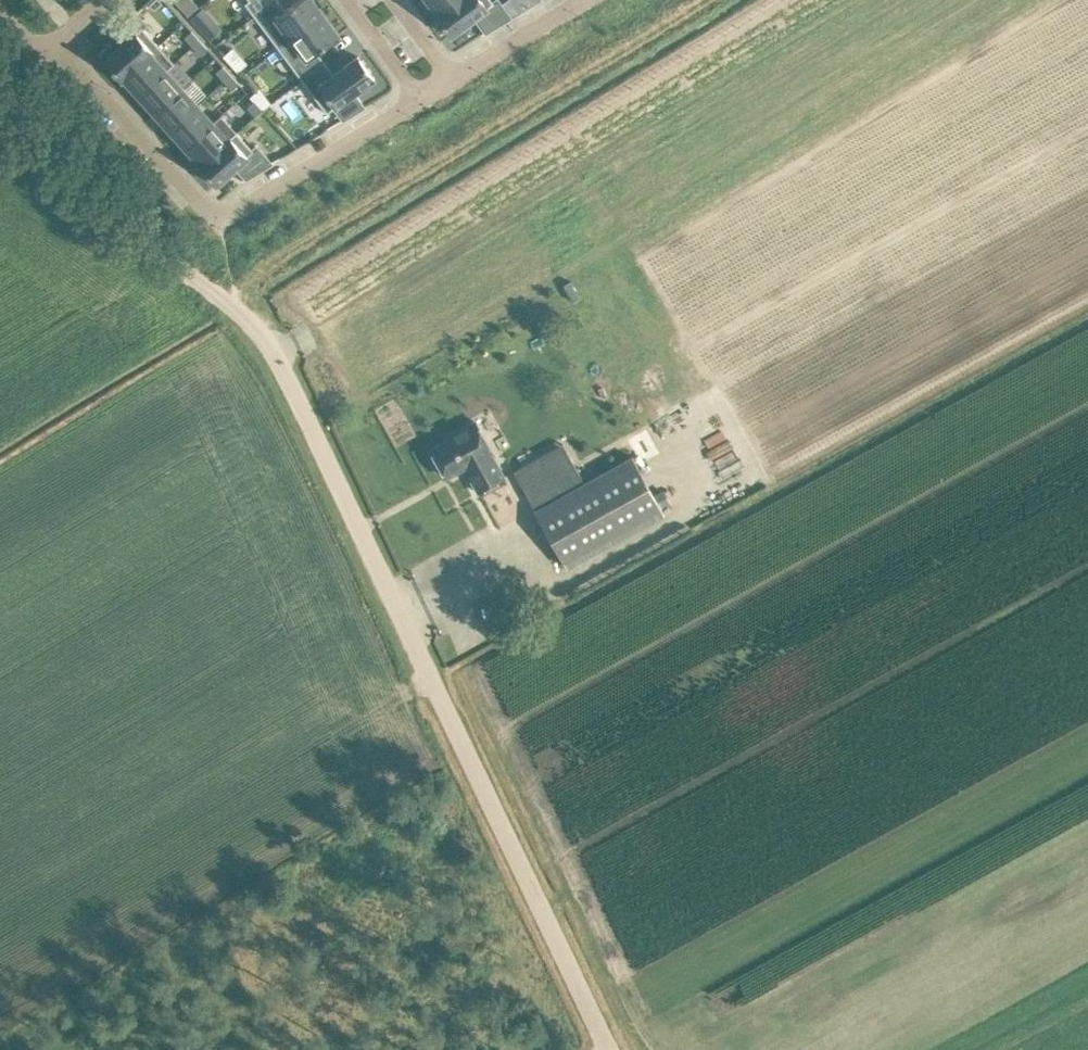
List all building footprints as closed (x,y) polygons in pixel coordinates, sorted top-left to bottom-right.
[(245,2),(254,15),(274,0),(248,0),(245,2)] [(279,0),(274,0),(254,15),(278,47),(323,13),(314,0),(298,0),(286,9),(279,0)] [(436,12),(452,0),(427,0),(436,12)] [(434,13),(450,35),(475,17),(486,31),(510,16),(498,0),(495,0),(493,2),(492,0),(452,0),(436,12),(434,13)] [(124,42),(104,60),(118,75),(156,41),(142,27),(146,23),(136,12),(115,31),(124,42)] [(339,34),(323,13),(278,47),(302,79),(325,62),(317,51),(339,34)] [(212,17),(199,28),(209,39),(222,28),(212,17)] [(192,30),(185,36),(192,45),(200,39),(192,30)] [(192,45),(200,54),(207,48),(200,39),(192,45)] [(156,41),(118,75),(121,79),(123,77),(135,91),(171,59),(156,41)] [(233,46),(223,55),(224,56),(237,70),(238,71),(247,62),(233,46)] [(334,73),(325,62),(302,79),(327,112),(335,106),(343,118),(364,106),(353,93),(374,77),(358,55),(334,73)] [(171,59),(135,91),(151,109),(179,83),(167,70),(174,63),(171,59)] [(231,74),(223,65),(216,71),(224,80),(231,74)] [(224,80),(232,89),(239,82),(231,74),(224,80)] [(179,83),(151,109),(167,126),(195,101),(179,83)] [(254,100),(247,106),(255,115),(262,109),(254,100)] [(195,101),(167,126),(183,143),(211,118),(195,101)] [(211,118),(183,143),(198,160),(198,161),(226,136),(211,118)] [(198,165),(216,184),(236,166),(246,178),(271,162),(257,147),(253,150),(236,131),(229,139),(226,136),(198,161),(198,165)] [(475,420),(470,422),(448,434),(450,437),(430,448),(434,454),(432,460),(437,469),(443,470),(446,476),(464,466),(478,491),(504,476),(475,420)] [(632,455),(535,509),(567,566),(664,512),(632,455)]
